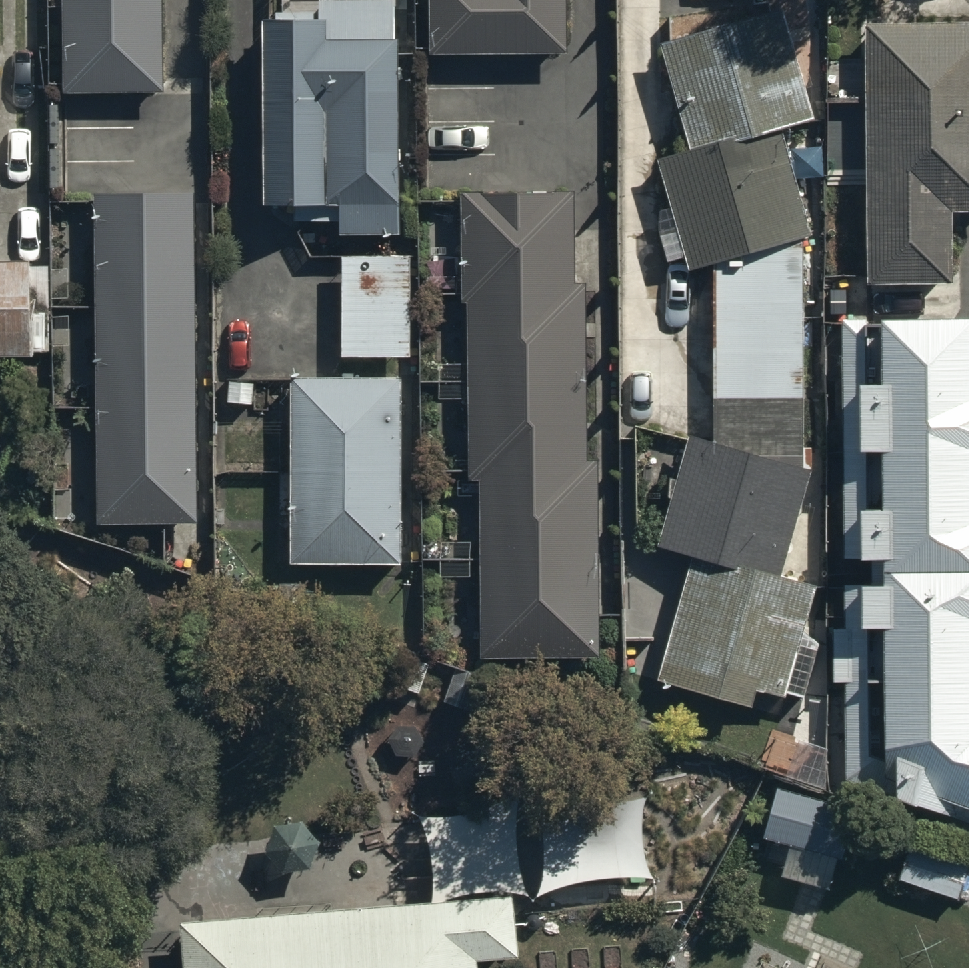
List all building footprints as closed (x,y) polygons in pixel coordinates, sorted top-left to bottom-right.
[(65,86),(165,86),(165,0),(65,0),(65,86)] [(258,11),(261,210),(338,209),(339,229),(401,228),(398,0),(317,0),(317,10),(258,11)] [(430,49),(571,49),(571,0),(431,0),(430,49)] [(815,472),(802,468),(799,239),(814,235),(785,129),(817,120),(786,9),(661,43),(691,149),(658,158),(689,269),(716,262),(718,441),(692,432),(656,542),(694,555),(660,662),(783,702),(819,591),(780,579),(815,472)] [(873,274),(958,273),(957,202),(968,201),(968,12),(869,13),(873,274)] [(574,184),(462,184),(462,294),(469,294),(470,473),(479,473),(480,650),(600,650),(599,452),(587,453),(586,277),(574,277),(574,184)] [(198,185),(96,185),(98,515),(196,518),(198,185)] [(339,251),(340,350),(411,349),(410,250),(339,251)] [(29,347),(28,259),(0,259),(0,347),(29,347)] [(882,303),(883,313),(845,313),(845,550),(875,550),(875,570),(863,570),(863,578),(844,578),(844,620),(834,620),(834,674),(846,675),(848,773),(899,773),(899,784),(968,813),(968,304),(882,303)] [(290,371),(293,559),(407,557),(404,370),(290,371)] [(763,831),(839,851),(852,804),(777,783),(763,831)] [(177,912),(180,967),(489,967),(488,961),(519,959),(515,892),(177,912)]
